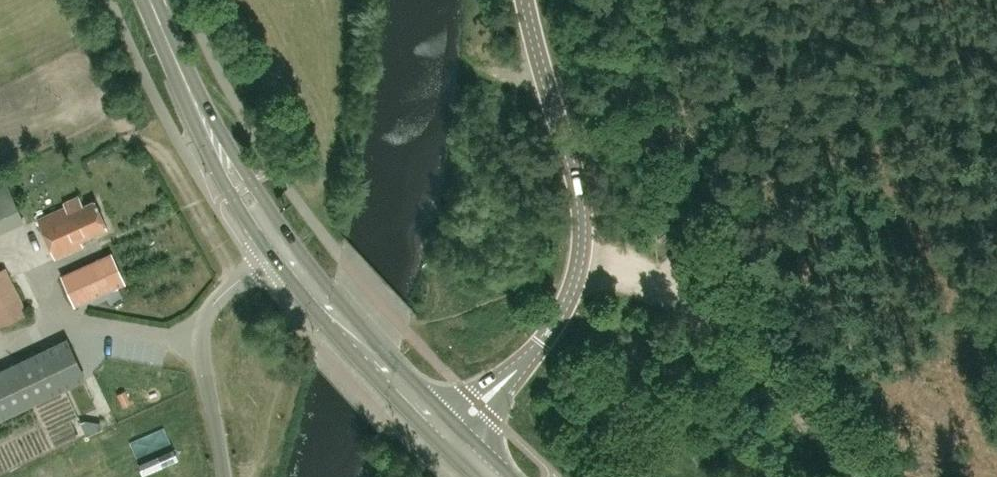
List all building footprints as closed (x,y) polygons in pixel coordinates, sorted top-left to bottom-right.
[(22,216),(7,183),(0,186),(0,226),(22,216)] [(64,207),(37,219),(55,258),(83,246),(80,240),(107,228),(95,200),(83,205),(79,196),(63,203),(64,207)] [(105,256),(63,276),(74,304),(117,284),(124,281),(112,253),(105,256)] [(5,268),(0,271),(0,326),(26,314),(5,268)] [(0,371),(0,419),(65,388),(85,378),(67,339),(0,371)]
